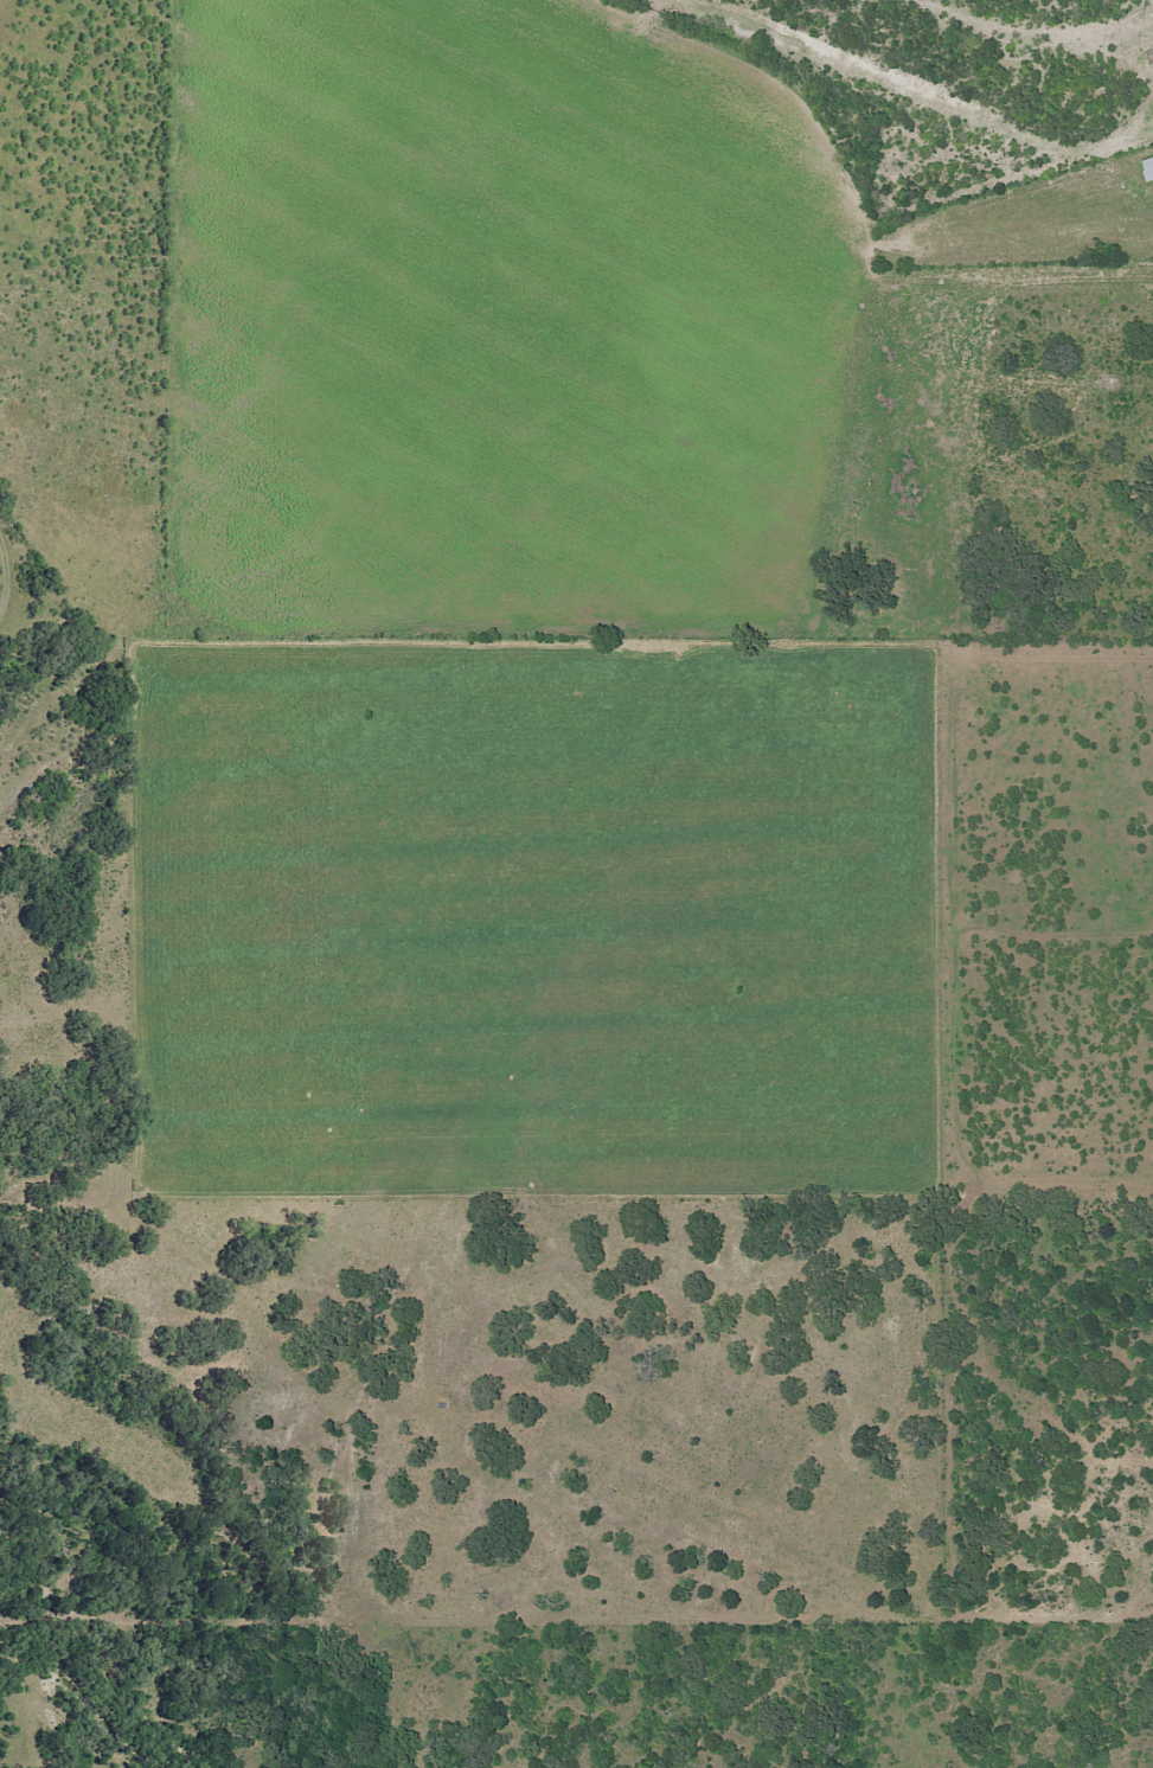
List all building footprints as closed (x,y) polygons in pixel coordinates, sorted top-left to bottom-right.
[(1152,179),(1152,156),(1144,158),(1149,180),(1152,179)]
